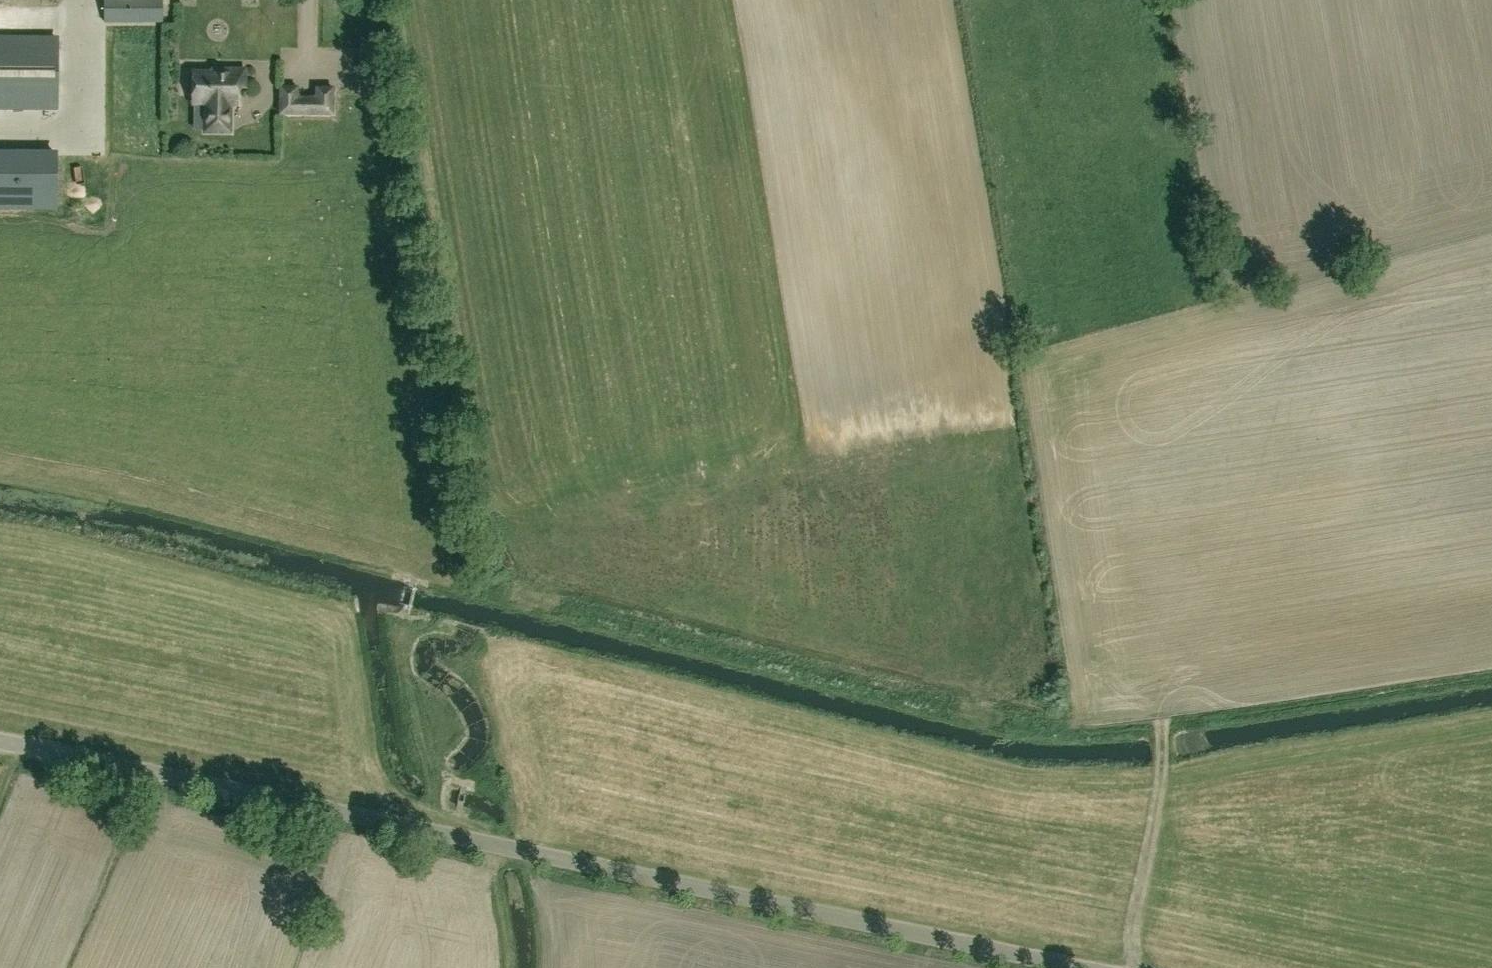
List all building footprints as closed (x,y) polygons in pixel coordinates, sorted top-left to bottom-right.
[(105,22),(164,22),(164,0),(105,0),(105,22)] [(70,94),(69,26),(0,27),(0,95),(70,94)] [(223,72),(193,72),(193,77),(188,77),(188,93),(193,93),(193,103),(203,103),(202,131),(211,131),(234,131),(234,103),(238,103),(239,87),(245,87),(245,70),(223,70),(223,72)] [(333,114),(333,88),(321,87),(321,98),(301,97),(301,87),(281,87),(281,114),(333,114)] [(36,209),(56,209),(56,155),(36,155),(36,209)]
